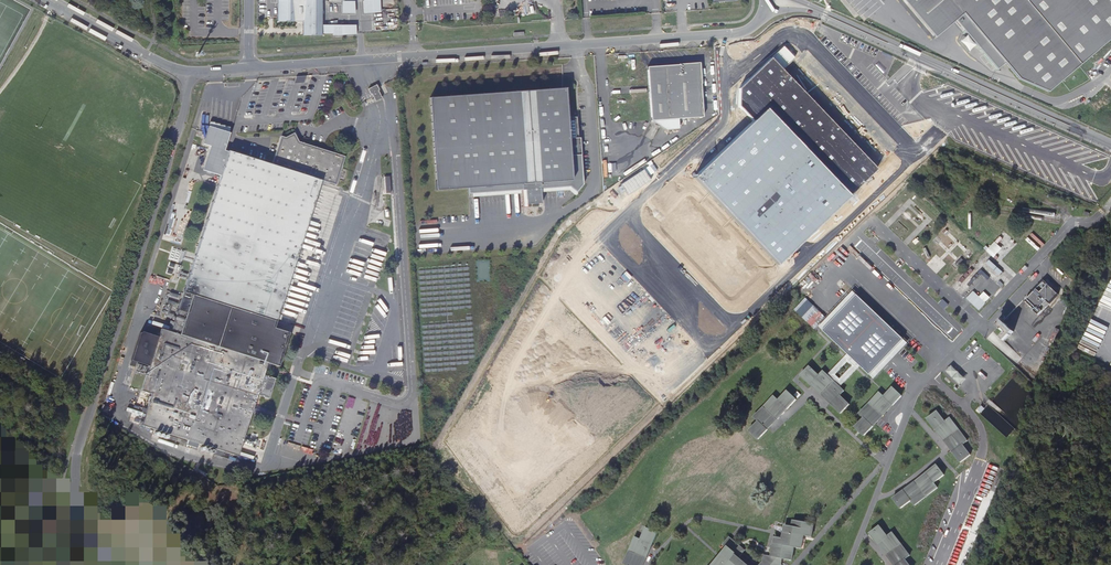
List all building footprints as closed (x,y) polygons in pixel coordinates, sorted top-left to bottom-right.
[(278,21),(304,22),(304,35),(322,36),(322,34),(322,26),(322,0),(278,0),(278,21)] [(378,0),(362,2),(363,14),(379,13),(378,0)] [(935,37),(956,20),(939,0),(903,0),(935,37)] [(956,20),(997,69),(1005,62),(1019,79),(1048,91),(1110,38),(1110,2),(1109,0),(939,0),(956,20)] [(352,1),(340,2),(340,14),(353,13),(352,1)] [(354,26),(322,26),(322,34),(331,34),(331,36),(355,35),(354,26)] [(771,57),(739,87),(738,106),(753,122),(694,177),(776,265),(877,170),(771,57)] [(653,122),(705,117),(702,89),(704,89),(702,63),(676,65),(676,66),(648,69),(653,122)] [(379,84),(369,89),(371,94),(373,93),(375,98),(376,100),(383,97),(379,90),(381,89),(379,84)] [(565,89),(430,99),(436,182),(435,182),(436,191),(468,188),(469,193),(523,189),(523,192),(526,192),(527,204),(542,203),(541,188),(570,186),(577,192),(584,185),(581,137),(579,137),(577,116),(567,117),(565,89)] [(230,134),(209,127),(203,144),(210,147),(203,171),(220,177),(228,153),(224,152),(230,134)] [(183,291),(274,321),(292,267),(314,195),(331,200),(345,155),(297,139),(293,131),(285,135),(280,133),(269,165),(228,152),(228,153),(220,177),(201,235),(183,291)] [(987,250),(994,257),(1002,248),(995,241),(987,250)] [(1044,281),(1025,301),(1034,309),(1033,310),(1038,315),(1058,294),(1044,281)] [(991,297),(985,291),(980,296),(974,290),(967,298),(979,310),(991,297)] [(274,321),(183,291),(171,326),(161,322),(141,383),(152,387),(142,418),(185,432),(182,442),(199,447),(202,438),(233,448),(251,392),(262,396),(269,376),(257,372),(261,360),(274,364),(285,332),(272,327),(274,321)] [(857,295),(823,331),(847,354),(870,376),(891,354),(893,355),(897,351),(895,349),(904,340),(857,295)] [(806,297),(795,309),(814,327),(825,315),(806,297)] [(1002,322),(997,327),(1002,331),(1003,330),(1006,333),(1009,336),(1013,332),(1002,322)] [(1009,336),(1006,333),(1001,338),(1004,342),(1009,336)] [(827,375),(840,387),(860,366),(847,354),(827,375)] [(960,385),(966,379),(953,365),(947,370),(960,385)] [(810,367),(801,376),(810,385),(811,384),(811,385),(840,413),(849,404),(840,396),(844,391),(823,371),(819,376),(810,367)] [(879,392),(859,413),(864,418),(855,427),(859,431),(864,436),(873,426),(873,425),(892,406),(902,396),(893,388),(884,397),(879,392)] [(767,428),(768,428),(785,410),(786,409),(787,409),(796,400),(787,391),(778,400),(774,396),(754,417),(758,421),(749,430),(758,439),(768,429),(767,428)] [(361,400),(351,434),(358,436),(368,402),(361,400)] [(937,411),(927,419),(936,429),(938,431),(953,451),(952,451),(961,463),(970,455),(962,444),(967,440),(950,417),(945,421),(937,411)] [(904,489),(893,498),(901,508),(911,500),(915,505),(937,488),(934,483),(944,475),(936,465),(927,473),(924,475),(905,490),(904,489)] [(781,564),(782,559),(792,561),(794,548),(802,549),(804,536),(812,537),(814,524),(793,520),(792,527),(785,525),(783,538),(774,537),(771,556),(763,555),(762,561),(759,564),(782,564),(781,564)] [(879,545),(895,564),(909,564),(905,559),(910,555),(893,533),(888,536),(880,526),(870,533),(878,545),(879,544),(879,545)] [(646,528),(641,540),(635,537),(624,564),(626,564),(642,564),(651,545),(652,546),(657,533),(646,528)] [(713,564),(746,564),(738,558),(745,551),(729,538),(724,544),(727,547),(717,560),(713,564)]
